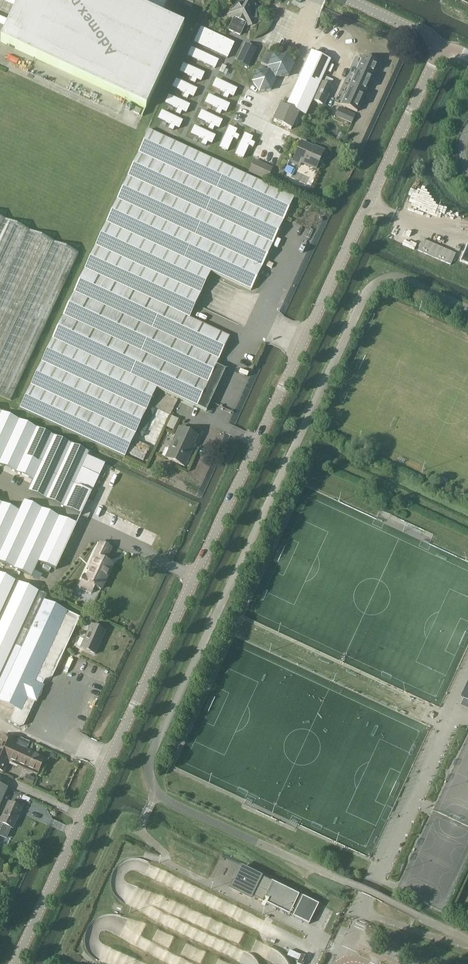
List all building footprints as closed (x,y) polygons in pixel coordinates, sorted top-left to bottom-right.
[(2,39),(1,39),(0,41),(146,109),(183,27),(160,16),(167,0),(20,0),(2,39)] [(255,20),(254,7),(241,2),(230,9),(232,22),(229,26),(242,32),(244,27),(255,20)] [(201,28),(194,42),(227,58),(234,44),(201,28)] [(256,51),(245,45),(237,63),(247,69),(256,51)] [(191,48),(188,56),(215,68),(218,61),(191,48)] [(305,115),(330,60),(311,52),(286,107),(305,115)] [(274,57),(268,68),(275,78),(288,78),(294,66),(286,56),(274,57)] [(356,72),(346,94),(341,104),(357,111),(379,63),(363,56),(359,65),(356,66),(355,69),(356,72)] [(183,65),(180,72),(192,78),(191,81),(195,83),(197,80),(201,81),(204,74),(183,65)] [(254,84),(251,86),(254,91),(258,89),(259,91),(271,90),(275,80),(269,71),(265,71),(264,68),(261,68),(261,71),(258,72),(253,82),(254,84)] [(176,80),(172,87),(185,93),(183,97),(187,99),(189,95),(193,97),(197,90),(176,80)] [(216,80),(212,87),(225,93),(223,97),(227,99),(229,95),(233,97),(237,89),(216,80)] [(324,106),(332,87),(321,82),(312,101),(324,106)] [(169,96),(165,103),(178,109),(176,113),(180,115),(182,111),(186,113),(189,106),(169,96)] [(208,96),(205,103),(218,109),(216,113),(220,114),(222,111),(226,113),(229,105),(208,96)] [(274,121),(291,129),(298,114),(281,106),(274,121)] [(336,115),(352,122),(355,115),(339,108),(336,115)] [(162,112),(158,119),(171,125),(169,129),(173,130),(175,127),(179,129),(182,121),(162,112)] [(201,112),(198,119),(210,125),(209,129),(213,130),(214,127),(219,128),(222,121),(201,112)] [(194,127),(191,134),(203,140),(202,144),(206,146),(207,142),(212,144),(215,136),(194,127)] [(229,127),(220,148),(227,151),(233,138),(237,140),(239,136),(235,134),(237,130),(229,127)] [(190,318),(195,305),(211,272),(251,290),(294,197),(149,130),(19,409),(125,458),(157,388),(197,407),(216,366),(230,336),(190,318)] [(245,134),(236,155),(243,158),(249,146),(252,147),(254,143),(250,142),(252,138),(245,134)] [(324,151),(314,146),(313,148),(301,143),(301,142),(292,162),(299,166),(301,161),(316,168),(316,169),(324,151)] [(249,174),(268,182),(273,171),(260,165),(259,168),(253,165),(249,174)] [(0,218),(0,395),(11,400),(79,254),(0,218)] [(455,254),(422,239),(417,250),(451,264),(455,254)] [(225,370),(216,366),(197,407),(206,411),(225,370)] [(33,480),(28,491),(81,515),(92,493),(86,490),(89,482),(95,484),(99,477),(82,469),(89,453),(0,411),(0,465),(33,480)] [(174,428),(179,418),(172,415),(167,425),(174,428)] [(184,466),(191,451),(190,451),(197,436),(180,428),(166,458),(184,466)] [(32,576),(38,562),(56,570),(77,525),(24,500),(19,511),(0,502),(0,562),(32,576)] [(91,569),(87,577),(85,576),(80,587),(91,592),(94,586),(101,589),(112,564),(102,560),(103,557),(106,556),(110,548),(101,543),(89,569),(91,569)] [(41,593),(0,574),(0,681),(41,593)] [(44,601),(47,596),(41,593),(0,681),(0,702),(15,709),(9,722),(20,727),(24,726),(37,698),(36,696),(39,691),(41,690),(45,681),(53,678),(80,618),(44,601)] [(105,631),(102,630),(91,625),(84,641),(79,638),(76,645),(81,647),(81,648),(95,654),(105,631)] [(3,772),(8,760),(24,768),(25,770),(29,771),(31,771),(37,773),(44,758),(26,750),(15,745),(16,742),(0,735),(0,736),(0,770),(3,772)] [(16,742),(15,745),(26,750),(29,742),(18,737),(16,742)] [(26,775),(23,782),(32,786),(35,779),(26,775)] [(6,837),(10,827),(13,828),(22,808),(9,802),(2,818),(0,823),(0,834),(6,837)] [(242,867),(231,888),(251,898),(252,896),(263,902),(265,897),(269,899),(267,903),(310,925),(320,905),(242,867)]
